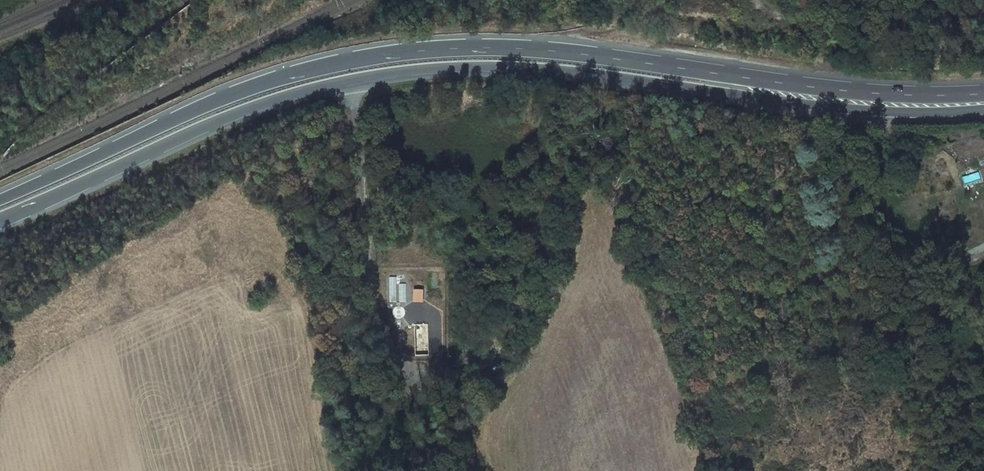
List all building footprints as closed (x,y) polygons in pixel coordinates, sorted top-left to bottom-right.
[(390,184),(378,185),(378,199),(391,198),(390,184)] [(342,249),(350,248),(349,231),(341,232),(342,249)]
